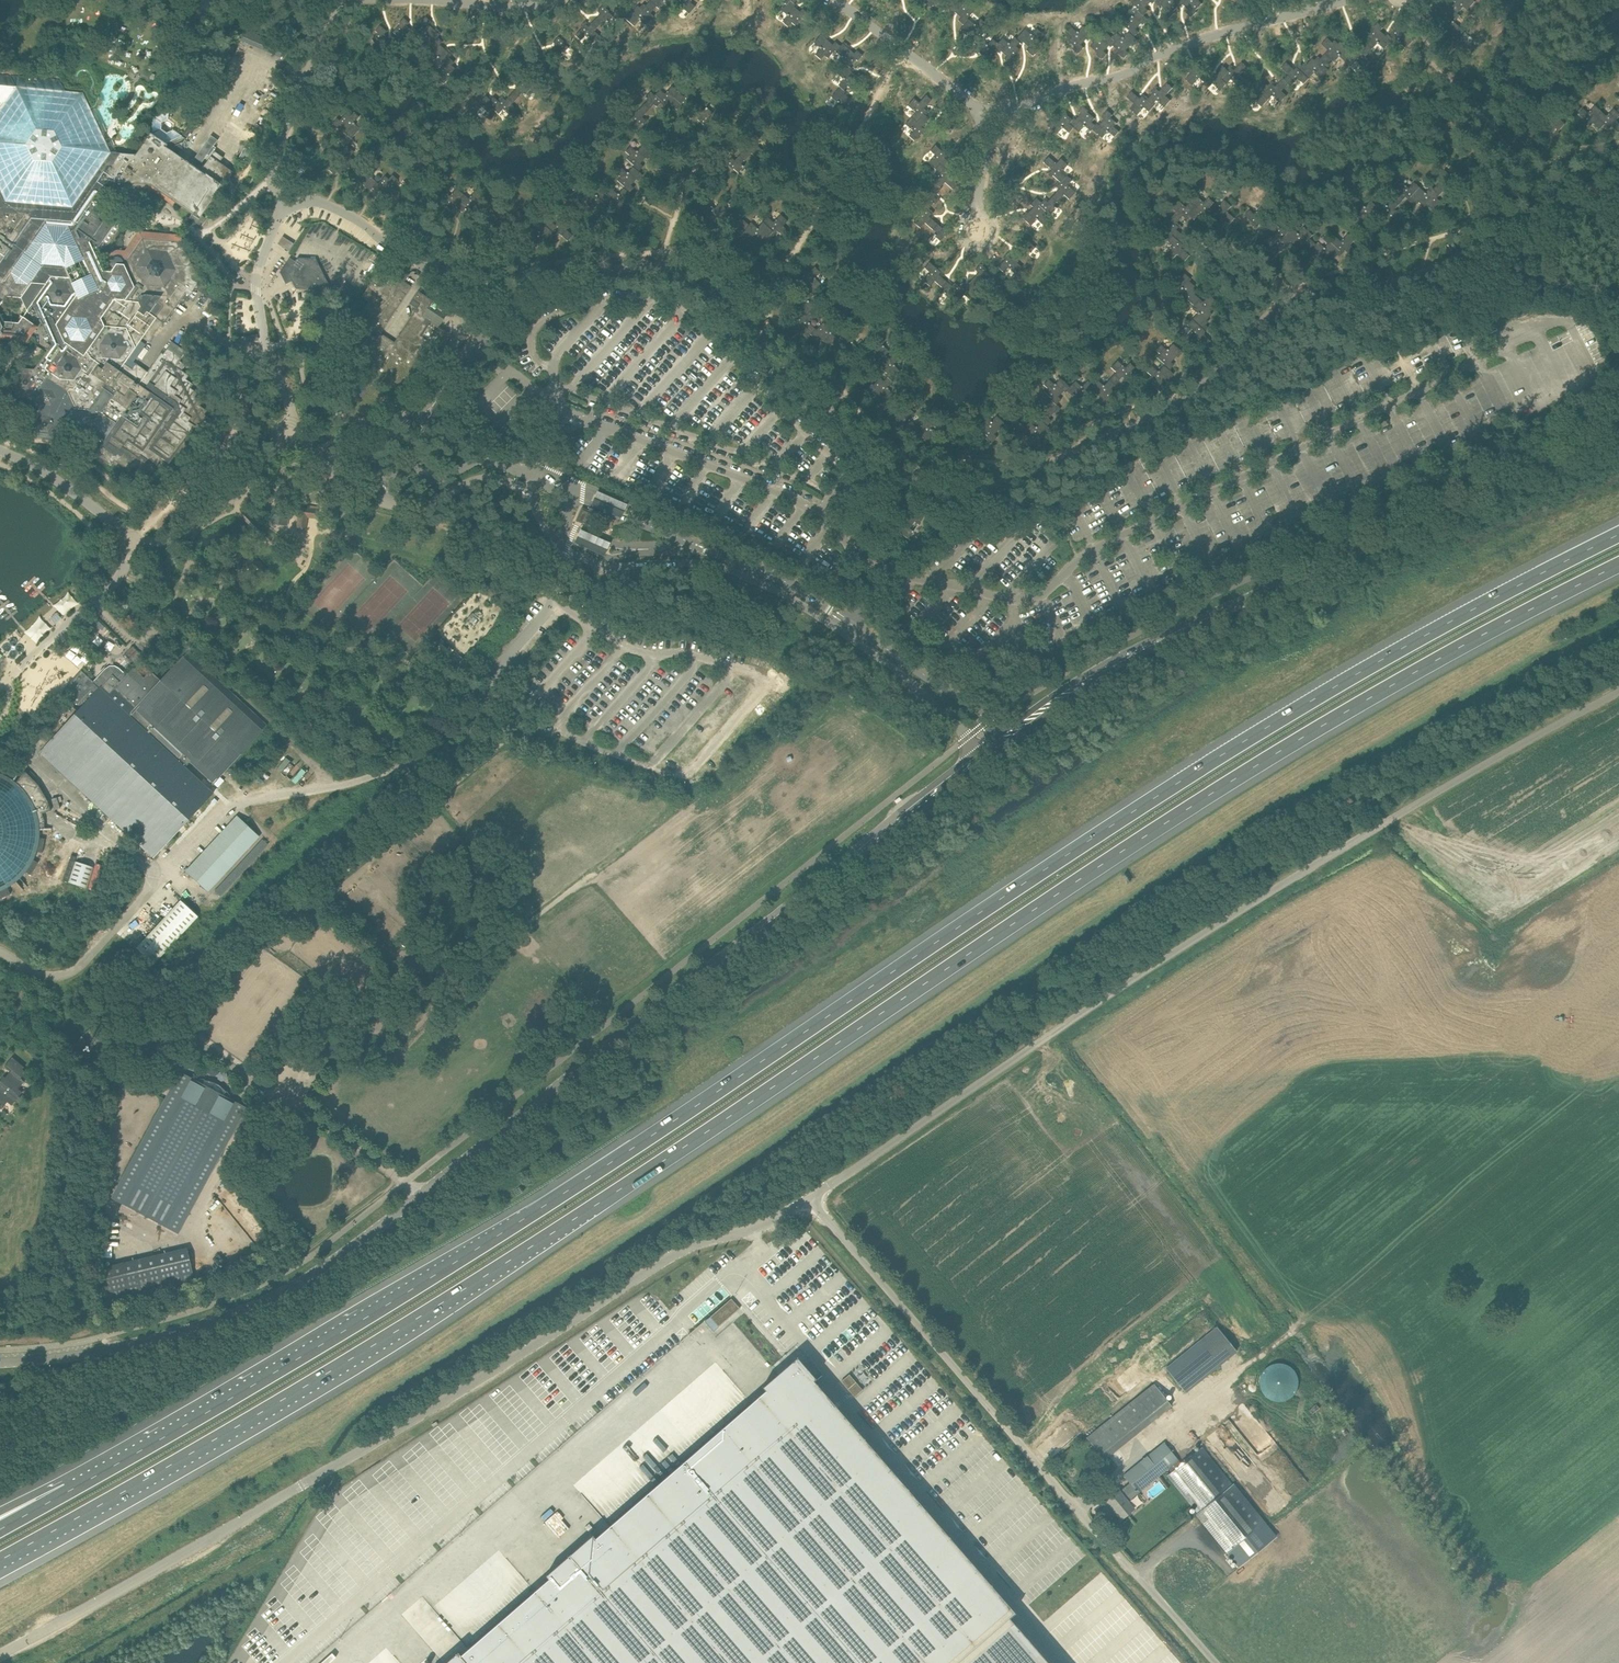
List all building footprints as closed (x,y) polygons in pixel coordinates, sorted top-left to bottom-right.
[(651,1),(657,6),(657,7),(660,9),(665,3),(672,8),(679,0),(651,0),(651,1)] [(672,8),(677,13),(682,7),(690,14),(697,6),(691,2),(693,0),(679,0),(672,8)] [(790,0),(786,5),(781,11),(788,16),(783,23),(788,28),(792,23),(796,27),(802,19),(804,20),(809,14),(803,9),(800,12),(794,7),(796,5),(794,4),(790,0)] [(968,18),(967,17),(974,10),(970,6),(974,2),(971,0),(966,0),(963,3),(959,0),(954,0),(947,7),(953,13),(954,11),(960,16),(958,19),(963,23),(968,18)] [(1137,10),(1143,15),(1148,10),(1145,7),(1150,1),(1152,3),(1154,1),(1153,1),(1154,0),(1133,0),(1131,2),(1139,9),(1137,10)] [(1179,4),(1175,0),(1176,0),(1154,0),(1153,1),(1154,1),(1159,6),(1161,4),(1166,10),(1164,12),(1169,18),(1174,12),(1173,11),(1179,4)] [(1175,0),(1179,4),(1181,5),(1183,4),(1188,9),(1186,12),(1191,17),(1196,11),(1195,10),(1202,3),(1199,0),(1176,0),(1175,0)] [(1458,14),(1464,7),(1467,10),(1476,1),(1474,0),(1454,0),(1456,3),(1451,8),(1458,14)] [(657,6),(651,1),(646,6),(643,4),(640,8),(638,6),(632,13),(630,12),(625,18),(635,27),(641,21),(647,26),(655,17),(651,14),(657,7),(657,6)] [(602,22),(605,19),(608,22),(614,15),(609,11),(610,10),(604,4),(598,10),(601,13),(596,18),(602,22)] [(1451,37),(1460,27),(1455,22),(1460,16),(1458,14),(1451,8),(1448,11),(1441,5),(1435,11),(1441,16),(1438,18),(1442,22),(1440,24),(1447,30),(1445,32),(1447,34),(1448,34),(1451,37)] [(1148,19),(1143,15),(1137,10),(1132,16),(1126,10),(1121,16),(1125,20),(1122,23),(1129,30),(1128,31),(1133,36),(1134,36),(1138,31),(1136,28),(1141,23),(1143,24),(1148,19)] [(426,37),(432,42),(437,37),(438,37),(442,33),(436,27),(434,29),(428,24),(431,21),(425,16),(420,22),(422,23),(415,30),(415,31),(419,34),(415,38),(415,39),(421,43),(426,37)] [(397,35),(393,39),(393,40),(397,43),(398,45),(404,38),(411,44),(415,39),(415,38),(419,34),(415,31),(415,30),(414,29),(412,31),(406,26),(409,23),(403,18),(398,23),(400,24),(393,32),(397,35)] [(602,22),(596,18),(589,26),(586,23),(588,22),(586,20),(580,26),(582,28),(576,34),(581,39),(586,35),(593,42),(600,35),(595,30),(602,22)] [(968,18),(963,23),(959,28),(964,33),(966,31),(972,36),(969,39),(974,44),(979,38),(978,37),(985,30),(981,27),(985,23),(980,18),(974,24),(968,18)] [(1385,49),(1390,44),(1394,39),(1390,35),(1389,34),(1387,36),(1381,30),(1384,28),(1379,22),(1373,28),(1375,29),(1368,37),(1371,40),(1368,44),(1373,49),(1379,43),(1385,49)] [(1397,29),(1390,35),(1394,39),(1390,44),(1395,48),(1401,42),(1407,48),(1416,38),(1411,33),(1409,35),(1403,30),(1406,27),(1401,22),(1396,27),(1397,29)] [(376,43),(371,48),(370,48),(376,54),(382,47),(388,53),(397,43),(393,40),(393,39),(391,38),(390,40),(384,35),(387,31),(380,25),(375,31),(378,33),(372,39),(376,43)] [(1088,40),(1089,38),(1093,34),(1083,25),(1077,32),(1071,26),(1066,31),(1071,36),(1068,40),(1074,46),(1072,48),(1078,53),(1084,47),(1081,44),(1086,38),(1088,40)] [(1448,34),(1447,34),(1445,37),(1449,40),(1452,42),(1444,50),(1449,55),(1456,48),(1462,52),(1468,45),(1460,38),(1466,32),(1460,27),(1451,37),(1448,34)] [(1015,39),(1018,42),(1020,44),(1022,42),(1028,47),(1025,50),(1032,56),(1037,50),(1034,48),(1040,42),(1036,38),(1041,33),(1036,28),(1030,34),(1024,29),(1015,38),(1015,39)] [(1138,40),(1134,36),(1133,36),(1128,31),(1122,37),(1116,32),(1111,37),(1115,41),(1112,45),(1119,51),(1118,53),(1124,58),(1129,52),(1126,50),(1131,44),(1133,46),(1138,40)] [(835,51),(836,51),(841,46),(836,41),(833,44),(827,39),(829,37),(823,32),(814,43),(821,48),(816,55),(821,60),(825,55),(829,58),(835,51)] [(1089,38),(1093,42),(1090,45),(1097,52),(1096,54),(1102,59),(1107,53),(1104,50),(1109,45),(1111,47),(1112,45),(1115,41),(1111,37),(1106,32),(1100,38),(1094,32),(1093,34),(1089,38)] [(557,54),(560,50),(563,53),(569,47),(564,42),(565,41),(559,36),(553,42),(556,44),(552,49),(557,54)] [(437,37),(432,42),(434,44),(427,51),(431,54),(427,59),(432,64),(438,57),(444,63),(449,57),(450,57),(454,53),(448,48),(446,50),(440,45),(443,42),(438,37),(437,37)] [(992,47),(996,51),(998,52),(1000,50),(1005,56),(1003,59),(1008,64),(1013,58),(1012,57),(1019,49),(1015,46),(1018,42),(1015,39),(1015,38),(1013,37),(1008,43),(1001,37),(996,43),(992,47)] [(979,38),(974,44),(970,48),(976,53),(978,52),(983,57),(981,60),(986,65),(991,59),(990,58),(996,51),(992,47),(996,43),(991,38),(986,44),(979,38)] [(1329,50),(1326,53),(1332,59),(1332,60),(1335,62),(1340,56),(1346,62),(1356,52),(1352,48),(1350,46),(1348,48),(1341,41),(1339,43),(1336,40),(1333,43),(1328,38),(1322,44),(1329,50)] [(845,41),(841,46),(836,51),(843,57),(837,63),(843,68),(847,63),(851,67),(857,59),(859,60),(863,54),(858,50),(855,53),(849,48),(851,46),(845,41)] [(1366,56),(1373,49),(1368,44),(1360,52),(1358,50),(1358,49),(1354,46),(1352,48),(1356,52),(1346,62),(1352,67),(1357,61),(1365,68),(1371,61),(1366,56)] [(1300,69),(1310,78),(1315,73),(1321,78),(1330,69),(1326,66),(1332,60),(1332,59),(1326,53),(1321,59),(1319,56),(1315,60),(1313,58),(1307,65),(1305,63),(1303,65),(1303,66),(1300,69)] [(449,57),(444,63),(446,64),(439,72),(442,75),(439,79),(444,84),(450,78),(456,84),(465,73),(460,68),(458,70),(452,65),(455,62),(450,57),(449,57)] [(1200,77),(1206,82),(1210,77),(1208,75),(1209,75),(1202,69),(1203,68),(1198,63),(1194,68),(1188,62),(1183,68),(1191,74),(1186,79),(1193,85),(1200,77)] [(1231,65),(1227,70),(1228,72),(1222,80),(1227,85),(1232,80),(1240,86),(1246,79),(1241,75),(1247,67),(1242,62),(1234,71),(1231,68),(1233,67),(1231,65)] [(1305,84),(1310,78),(1300,69),(1303,66),(1303,65),(1300,63),(1297,67),(1295,70),(1287,62),(1282,67),(1289,74),(1285,79),(1289,83),(1289,84),(1292,86),(1299,78),(1305,84)] [(840,86),(841,87),(842,87),(846,90),(849,86),(853,89),(859,81),(861,82),(865,77),(860,72),(857,75),(851,70),(853,68),(851,67),(847,63),(843,68),(838,73),(845,79),(840,86)] [(1221,92),(1227,85),(1222,80),(1228,72),(1227,70),(1223,67),(1216,76),(1213,74),(1215,72),(1213,70),(1209,75),(1208,75),(1210,77),(1206,82),(1203,85),(1209,90),(1213,85),(1221,92)] [(94,247),(96,247),(98,249),(100,246),(115,224),(106,217),(102,206),(113,190),(128,191),(128,197),(142,198),(151,185),(200,219),(202,215),(220,188),(233,171),(220,162),(223,157),(214,151),(200,171),(180,157),(182,153),(183,142),(186,139),(193,129),(188,126),(182,136),(173,130),(167,133),(161,128),(162,122),(168,119),(169,108),(153,116),(152,134),(151,133),(136,155),(111,152),(105,139),(103,135),(92,112),(90,109),(83,93),(79,92),(66,91),(60,79),(0,73),(0,305),(6,296),(22,298),(93,249),(94,247)] [(518,97),(519,96),(522,93),(525,96),(531,89),(526,85),(527,84),(521,78),(515,84),(518,87),(513,92),(518,97)] [(1273,81),(1269,85),(1271,87),(1264,95),(1269,100),(1273,95),(1281,103),(1287,96),(1282,91),(1289,84),(1289,83),(1285,79),(1284,78),(1276,87),(1273,84),(1275,82),(1273,81)] [(1262,107),(1269,100),(1264,95),(1271,87),(1269,85),(1265,82),(1257,91),(1255,88),(1257,87),(1255,85),(1250,90),(1252,91),(1245,99),(1250,104),(1254,100),(1262,107)] [(1155,93),(1150,99),(1148,101),(1154,106),(1154,105),(1158,101),(1166,107),(1172,100),(1167,96),(1173,88),(1168,83),(1160,92),(1158,89),(1159,88),(1157,86),(1153,91),(1155,93)] [(673,97),(678,92),(671,86),(664,93),(659,89),(654,95),(655,95),(661,101),(659,102),(660,103),(666,108),(668,106),(666,104),(668,102),(677,110),(680,106),(679,106),(681,104),(673,97)] [(842,87),(841,87),(833,97),(840,103),(834,109),(840,114),(844,108),(848,112),(854,105),(856,107),(861,101),(854,95),(852,98),(846,93),(847,91),(846,90),(842,87)] [(687,105),(695,112),(700,107),(693,100),(697,95),(690,88),(683,96),(678,92),(673,97),(681,104),(679,106),(680,106),(684,111),(686,109),(684,107),(687,105)] [(656,107),(660,103),(659,102),(661,101),(655,95),(655,96),(650,91),(644,98),(647,101),(644,104),(649,109),(653,104),(656,107)] [(499,102),(493,108),(498,114),(503,109),(511,116),(517,109),(512,104),(519,96),(518,97),(513,92),(506,100),(503,98),(505,96),(503,94),(497,100),(499,102)] [(1157,107),(1154,105),(1154,106),(1148,101),(1150,99),(1145,94),(1143,96),(1145,98),(1143,101),(1134,93),(1129,99),(1137,106),(1133,111),(1140,117),(1147,109),(1152,113),(1157,107)] [(916,111),(912,116),(917,121),(924,113),(927,115),(931,110),(929,108),(927,110),(925,108),(932,99),(927,94),(920,102),(915,97),(908,104),(916,111)] [(497,100),(494,96),(491,99),(486,95),(481,100),(485,103),(482,106),(488,112),(493,107),(493,108),(499,102),(497,100)] [(735,113),(744,119),(748,113),(740,107),(744,102),(737,96),(730,105),(725,101),(721,107),(729,113),(728,115),(734,119),(735,117),(733,116),(735,113)] [(641,117),(649,109),(644,104),(644,103),(637,111),(631,107),(625,114),(633,121),(628,126),(634,131),(641,123),(643,124),(648,119),(646,118),(644,119),(641,117)] [(1092,130),(1094,128),(1093,128),(1096,124),(1092,121),(1095,117),(1087,111),(1088,109),(1082,105),(1077,111),(1081,113),(1076,120),(1074,118),(1073,120),(1070,124),(1075,128),(1080,132),(1086,125),(1092,130)] [(1600,129),(1603,126),(1605,124),(1597,116),(1602,111),(1595,105),(1588,113),(1583,108),(1578,114),(1586,121),(1585,122),(1589,127),(1591,125),(1590,124),(1592,121),(1600,129)] [(700,107),(695,112),(700,116),(697,119),(703,125),(709,119),(708,118),(712,113),(706,107),(703,110),(700,107)] [(749,112),(748,113),(744,119),(751,124),(753,121),(758,125),(762,119),(758,116),(761,113),(754,108),(750,113),(749,112)] [(1070,124),(1073,120),(1065,114),(1066,113),(1060,108),(1056,114),(1059,117),(1054,123),(1052,121),(1048,127),(1059,135),(1064,128),(1070,133),(1075,128),(1070,124)] [(1093,128),(1094,128),(1104,136),(1109,129),(1116,134),(1120,128),(1115,124),(1118,120),(1110,115),(1112,112),(1106,108),(1101,115),(1104,117),(1100,123),(1098,122),(1096,124),(1093,128)] [(1602,111),(1597,116),(1605,124),(1603,126),(1608,130),(1610,128),(1608,127),(1610,124),(1618,132),(1618,122),(1616,120),(1618,117),(1618,113),(1616,111),(1617,110),(1614,108),(1607,115),(1602,111)] [(346,133),(348,135),(352,138),(361,128),(354,122),(360,116),(354,111),(349,117),(346,113),(340,120),(337,118),(332,123),(339,129),(342,126),(348,131),(346,133)] [(930,118),(927,115),(924,113),(917,121),(912,116),(906,123),(914,130),(909,135),(915,140),(922,132),(924,134),(928,129),(926,127),(925,129),(922,126),(930,118)] [(1558,131),(1565,123),(1560,118),(1555,123),(1548,116),(1541,123),(1546,128),(1539,135),(1541,137),(1545,140),(1553,132),(1555,134),(1553,136),(1555,138),(1560,133),(1558,131)] [(202,163),(207,156),(214,146),(218,140),(211,135),(195,158),(202,163)] [(354,139),(352,138),(348,135),(344,139),(341,136),(334,143),(333,142),(328,148),(333,153),(336,150),(342,155),(340,157),(342,158),(346,161),(350,157),(355,151),(348,146),(354,139)] [(929,162),(936,168),(940,163),(948,170),(950,168),(953,165),(945,157),(947,155),(949,156),(950,154),(945,150),(944,151),(936,144),(931,150),(936,154),(929,162)] [(635,167),(640,172),(645,167),(642,164),(647,159),(649,160),(654,155),(644,146),(638,152),(632,147),(627,152),(631,156),(628,160),(636,166),(635,167)] [(245,148),(240,157),(246,161),(251,151),(245,148)] [(1053,175),(1059,180),(1061,182),(1066,177),(1062,172),(1069,165),(1062,158),(1057,163),(1050,155),(1045,160),(1053,169),(1050,171),(1049,169),(1047,171),(1052,176),(1053,175)] [(746,161),(741,157),(737,162),(734,160),(729,167),(736,172),(736,171),(742,174),(747,167),(744,165),(746,161)] [(933,180),(936,183),(940,187),(940,186),(945,182),(952,189),(957,183),(949,175),(951,173),(953,175),(955,173),(950,168),(948,170),(940,163),(936,168),(940,173),(933,180)] [(357,174),(356,173),(351,179),(356,184),(359,181),(365,186),(363,188),(369,193),(373,188),(378,183),(371,177),(377,170),(371,166),(367,170),(364,167),(357,174)] [(626,188),(626,189),(631,194),(636,189),(633,186),(638,180),(640,182),(645,176),(640,172),(635,167),(629,174),(623,168),(618,174),(622,178),(619,181),(626,188)] [(1434,189),(1440,195),(1445,189),(1447,192),(1451,188),(1453,190),(1459,183),(1461,185),(1463,183),(1463,182),(1466,179),(1456,170),(1451,175),(1445,170),(1437,179),(1440,182),(1434,188),(1434,189)] [(379,183),(378,183),(373,188),(378,193),(381,190),(386,195),(385,197),(390,202),(399,192),(393,186),(398,180),(393,175),(389,179),(385,176),(379,183)] [(1067,175),(1066,177),(1061,182),(1059,180),(1053,186),(1055,188),(1056,186),(1059,188),(1050,196),(1055,201),(1056,202),(1063,195),(1068,200),(1075,193),(1068,185),(1072,181),(1067,175)] [(1400,192),(1393,200),(1399,205),(1404,199),(1406,196),(1409,199),(1408,199),(1412,203),(1415,200),(1411,196),(1420,187),(1415,182),(1409,188),(1402,180),(1395,188),(1400,192)] [(940,187),(936,183),(929,190),(924,185),(917,192),(925,200),(921,204),(926,210),(928,207),(933,202),(935,203),(940,198),(938,197),(936,198),(934,196),(942,188),(940,186),(940,187)] [(1426,192),(1420,187),(1411,196),(1415,200),(1417,202),(1418,200),(1425,207),(1427,205),(1431,208),(1433,206),(1438,210),(1444,204),(1437,198),(1440,195),(1434,189),(1434,188),(1432,186),(1426,192)] [(460,198),(465,193),(457,187),(450,195),(446,190),(441,196),(448,203),(447,205),(452,209),(454,207),(452,206),(454,203),(463,211),(466,208),(468,205),(460,198)] [(469,197),(465,193),(460,198),(468,205),(466,208),(471,212),(472,210),(471,208),(473,206),(482,214),(483,212),(487,208),(486,208),(479,201),(483,196),(476,189),(469,197)] [(631,194),(626,189),(620,195),(614,190),(609,195),(614,199),(610,203),(617,210),(616,211),(622,216),(626,210),(624,208),(627,204),(629,202),(631,204),(636,198),(631,194)] [(591,191),(590,193),(587,197),(591,200),(588,204),(595,211),(594,212),(599,217),(604,212),(601,209),(607,203),(608,205),(610,203),(614,199),(609,195),(603,190),(598,197),(591,191)] [(1205,216),(1210,210),(1208,208),(1213,202),(1214,203),(1215,201),(1209,196),(1205,201),(1197,194),(1191,201),(1196,206),(1189,214),(1191,216),(1195,219),(1202,210),(1205,212),(1203,214),(1205,216)] [(1044,210),(1043,209),(1037,203),(1040,201),(1035,196),(1029,202),(1031,205),(1026,210),(1024,208),(1019,213),(1028,223),(1034,217),(1040,223),(1045,218),(1041,213),(1044,210)] [(1052,204),(1055,201),(1050,196),(1046,200),(1043,198),(1040,201),(1037,203),(1043,209),(1044,209),(1048,213),(1055,207),(1052,204)] [(1196,206),(1191,201),(1187,206),(1179,199),(1172,206),(1178,211),(1171,218),(1176,223),(1178,221),(1184,215),(1186,217),(1185,219),(1187,221),(1191,216),(1189,214),(1196,206)] [(1218,207),(1214,203),(1213,202),(1208,208),(1210,210),(1216,215),(1215,217),(1220,221),(1221,219),(1220,218),(1222,215),(1231,223),(1236,217),(1228,210),(1232,205),(1225,199),(1218,207)] [(1372,210),(1377,205),(1371,200),(1366,206),(1359,201),(1350,210),(1356,216),(1358,214),(1363,219),(1361,222),(1366,227),(1371,221),(1370,220),(1376,213),(1372,210)] [(1395,209),(1399,205),(1393,200),(1388,206),(1381,200),(1377,205),(1372,210),(1376,213),(1378,215),(1380,213),(1385,218),(1383,221),(1388,226),(1393,221),(1392,219),(1399,212),(1395,209)] [(714,208),(707,201),(700,208),(705,213),(698,221),(704,226),(712,217),(714,219),(713,220),(717,223),(720,221),(716,217),(725,208),(719,203),(714,208)] [(934,213),(928,207),(926,210),(921,204),(920,203),(915,208),(919,213),(912,220),(919,227),(924,222),(932,229),(936,224),(937,223),(928,216),(930,213),(932,215),(934,213)] [(1267,231),(1268,229),(1272,225),(1271,225),(1264,218),(1268,213),(1261,206),(1254,214),(1250,210),(1245,216),(1252,223),(1251,224),(1256,229),(1257,227),(1256,225),(1258,223),(1267,231)] [(731,213),(725,208),(716,217),(720,221),(722,223),(723,221),(730,228),(732,225),(736,229),(738,226),(743,231),(749,224),(742,218),(745,215),(736,207),(731,213)] [(773,221),(768,216),(763,221),(773,230),(770,234),(772,236),(776,233),(775,232),(777,230),(786,237),(791,232),(783,225),(788,219),(780,213),(773,221)] [(550,219),(545,224),(556,233),(552,238),(554,240),(558,236),(557,236),(559,233),(568,241),(573,235),(565,228),(570,223),(563,216),(556,224),(550,219)] [(1171,218),(1168,216),(1163,221),(1168,226),(1161,234),(1169,240),(1173,235),(1181,242),(1183,240),(1186,236),(1177,228),(1180,226),(1181,228),(1183,226),(1178,221),(1176,223),(1171,218)] [(768,236),(770,234),(773,230),(763,221),(757,227),(751,222),(749,224),(743,231),(746,234),(740,241),(747,247),(752,241),(754,243),(757,240),(759,242),(766,234),(768,236)] [(1274,222),(1271,225),(1272,225),(1268,229),(1272,234),(1266,241),(1271,246),(1279,238),(1281,240),(1281,241),(1284,244),(1287,241),(1284,238),(1292,228),(1287,223),(1282,229),(1274,222)] [(550,239),(552,238),(556,233),(545,224),(540,231),(534,225),(531,228),(532,228),(526,234),(529,237),(522,245),(529,250),(534,245),(536,247),(539,244),(541,245),(549,238),(550,239)] [(941,228),(936,224),(932,229),(935,232),(932,235),(939,241),(943,236),(944,237),(950,230),(944,225),(941,228)] [(1306,246),(1311,251),(1317,245),(1316,244),(1310,238),(1313,235),(1304,227),(1298,233),(1292,228),(1284,238),(1287,241),(1289,243),(1291,241),(1298,248),(1300,246),(1303,249),(1306,246)] [(19,367),(10,381),(17,395),(32,397),(38,410),(29,423),(36,437),(52,438),(61,426),(93,429),(106,438),(132,369),(124,363),(143,336),(150,340),(160,326),(161,327),(180,302),(184,304),(200,281),(182,242),(182,235),(139,231),(125,250),(118,250),(112,252),(106,255),(102,261),(110,263),(113,268),(111,271),(103,270),(97,259),(93,249),(22,298),(27,311),(33,315),(37,313),(43,325),(39,327),(43,336),(48,334),(52,344),(34,369),(19,367)] [(1026,253),(1027,253),(1030,250),(1033,253),(1039,246),(1034,242),(1035,241),(1029,235),(1023,241),(1026,244),(1021,248),(1026,253)] [(1173,235),(1169,240),(1173,244),(1166,252),(1173,258),(1178,253),(1186,260),(1191,254),(1182,247),(1184,244),(1186,246),(1188,244),(1183,240),(1181,242),(1173,235)] [(1335,256),(1337,254),(1341,250),(1331,241),(1325,247),(1319,242),(1316,244),(1317,245),(1311,251),(1314,254),(1308,261),(1314,267),(1319,261),(1322,263),(1325,260),(1327,262),(1334,254),(1335,256)] [(1026,253),(1021,248),(1014,256),(1011,254),(1013,252),(1011,251),(1005,257),(1007,258),(1001,265),(1006,270),(1011,265),(1018,273),(1025,266),(1020,261),(1027,253),(1026,253)] [(298,257),(288,272),(296,289),(325,290),(328,293),(331,289),(316,258),(298,257)] [(942,289),(942,288),(947,283),(938,275),(941,273),(942,274),(944,273),(939,268),(938,270),(930,263),(925,268),(929,272),(922,280),(930,287),(934,282),(942,289)] [(357,416),(358,414),(380,382),(387,386),(387,387),(392,380),(399,384),(404,377),(411,382),(431,353),(434,355),(447,336),(421,319),(434,301),(418,291),(413,299),(420,304),(395,342),(381,332),(406,295),(412,286),(405,281),(409,274),(394,264),(385,278),(377,273),(362,296),(370,301),(360,315),(367,319),(352,342),(367,352),(343,389),(357,416)] [(806,288),(807,290),(811,293),(812,293),(821,283),(814,277),(820,271),(814,266),(809,271),(806,268),(800,275),(797,272),(792,278),(799,284),(802,281),(807,286),(806,288)] [(979,284),(982,280),(985,283),(991,277),(986,272),(987,271),(981,266),(975,272),(978,275),(974,279),(979,284)] [(1194,305),(1200,298),(1195,294),(1197,291),(1193,288),(1195,286),(1188,280),(1190,278),(1184,272),(1174,282),(1181,288),(1175,294),(1184,302),(1187,299),(1194,305)] [(980,284),(979,284),(974,279),(966,288),(964,285),(965,283),(963,282),(958,288),(959,290),(954,296),(953,296),(959,301),(963,296),(971,304),(978,296),(973,292),(980,284)] [(951,287),(947,283),(942,288),(945,291),(943,294),(949,300),(954,295),(954,296),(959,290),(958,288),(954,284),(951,287)] [(199,285),(196,289),(212,299),(215,295),(199,284),(199,285)] [(1202,328),(1205,324),(1207,322),(1206,321),(1212,314),(1210,312),(1213,308),(1211,306),(1216,301),(1209,295),(1203,302),(1200,298),(1194,305),(1191,307),(1198,313),(1192,319),(1202,328)] [(210,314),(212,310),(219,301),(215,298),(214,297),(205,310),(210,314)] [(28,342),(34,331),(37,326),(23,316),(18,322),(4,322),(0,312),(0,339),(28,342)] [(815,316),(809,312),(806,316),(802,312),(795,320),(794,319),(789,324),(794,329),(797,326),(803,332),(801,333),(807,338),(811,334),(816,328),(809,323),(815,316)] [(1198,339),(1205,346),(1211,340),(1202,332),(1204,330),(1205,331),(1208,327),(1205,324),(1202,328),(1192,319),(1187,324),(1193,330),(1186,337),(1193,344),(1198,339)] [(838,339),(837,338),(831,332),(836,326),(831,321),(827,325),(823,322),(816,329),(816,328),(811,334),(816,339),(818,336),(824,341),(823,343),(828,348),(832,344),(837,348),(840,345),(846,351),(844,352),(849,357),(859,347),(852,341),(858,335),(852,330),(848,334),(845,331),(838,339)] [(1169,370),(1174,364),(1171,362),(1176,356),(1178,357),(1183,352),(1173,343),(1167,349),(1161,344),(1156,350),(1160,353),(1157,357),(1165,364),(1164,365),(1169,370)] [(880,362),(886,356),(885,355),(890,351),(883,344),(881,347),(877,344),(872,349),(877,354),(874,357),(878,360),(878,359),(880,362)] [(132,369),(106,438),(95,454),(111,465),(115,460),(130,471),(133,466),(149,477),(162,458),(170,463),(193,430),(201,435),(212,419),(205,414),(207,410),(200,405),(203,402),(196,397),(198,393),(191,388),(194,384),(187,379),(189,375),(181,370),(183,367),(185,364),(179,361),(182,358),(167,348),(163,354),(161,352),(147,371),(136,363),(132,369)] [(1116,372),(1109,380),(1115,385),(1121,379),(1120,379),(1123,376),(1125,379),(1124,381),(1125,382),(1130,377),(1128,376),(1136,368),(1130,363),(1125,367),(1118,360),(1111,367),(1116,372)] [(1155,387),(1160,392),(1165,386),(1162,384),(1167,378),(1169,379),(1174,374),(1169,370),(1164,365),(1158,371),(1152,366),(1147,372),(1151,375),(1148,379),(1156,386),(1155,387)] [(879,398),(881,400),(881,399),(885,403),(889,398),(889,399),(894,394),(888,388),(893,381),(892,380),(888,376),(888,377),(884,380),(880,377),(874,385),(872,383),(867,389),(873,394),(875,391),(881,397),(879,398)] [(1067,391),(1067,390),(1070,387),(1060,378),(1055,384),(1048,379),(1043,384),(1048,388),(1044,392),(1052,398),(1051,400),(1056,405),(1057,404),(1061,399),(1058,396),(1064,391),(1065,392),(1067,390),(1067,391)] [(1075,381),(1070,387),(1067,390),(1072,395),(1074,393),(1080,399),(1077,402),(1082,407),(1087,401),(1086,400),(1093,393),(1089,389),(1093,385),(1088,380),(1082,387),(1075,381)] [(1111,389),(1115,385),(1109,380),(1104,386),(1098,380),(1093,385),(1089,389),(1093,393),(1094,395),(1096,393),(1101,398),(1099,401),(1104,406),(1109,401),(1108,399),(1115,392),(1111,389)] [(1061,408),(1057,404),(1056,405),(1051,400),(1045,406),(1039,400),(1034,406),(1038,409),(1035,413),(1042,420),(1041,421),(1036,427),(1030,422),(1025,427),(1029,431),(1026,434),(1026,435),(1033,441),(1032,443),(1037,448),(1043,442),(1040,439),(1045,433),(1047,435),(1052,429),(1047,426),(1052,420),(1049,418),(1054,412),(1056,413),(1061,408)] [(264,497),(269,503),(275,498),(269,492),(264,497)] [(627,507),(597,494),(590,509),(620,523),(627,507)] [(299,506),(296,529),(306,530),(308,517),(316,518),(318,509),(299,506)] [(594,526),(595,522),(593,521),(595,517),(592,516),(593,514),(583,509),(578,519),(594,526)] [(289,515),(280,514),(279,524),(288,525),(289,515)] [(610,546),(579,533),(573,547),(603,560),(610,546)] [(345,537),(344,542),(357,545),(358,540),(345,537)] [(41,752),(154,857),(157,854),(213,793),(185,767),(190,761),(214,783),(267,725),(188,652),(179,662),(161,681),(151,671),(144,677),(134,668),(127,675),(119,668),(115,665),(110,665),(106,668),(94,681),(82,670),(79,673),(66,687),(65,689),(65,691),(66,693),(78,704),(79,703),(83,707),(49,743),(41,752)] [(11,894),(8,887),(9,886),(10,886),(11,885),(12,885),(12,884),(13,883),(14,883),(15,882),(16,882),(16,881),(17,881),(17,880),(18,880),(19,879),(20,878),(21,877),(22,876),(23,875),(24,874),(25,873),(25,872),(26,871),(31,874),(39,862),(34,859),(34,858),(35,857),(35,856),(35,855),(36,854),(36,853),(37,852),(37,851),(42,852),(45,838),(40,837),(40,836),(40,835),(40,834),(40,833),(40,832),(40,830),(45,829),(45,828),(44,820),(42,813),(51,811),(48,801),(47,799),(39,785),(25,771),(17,782),(14,780),(13,780),(12,779),(11,778),(14,771),(1,765),(0,767),(0,898),(11,894)] [(206,890),(257,834),(240,818),(188,873),(206,890)] [(221,896),(269,845),(263,840),(216,891),(221,896)] [(76,859),(69,881),(94,888),(100,866),(76,859)] [(155,963),(192,923),(199,916),(181,899),(137,947),(155,963)] [(19,1099),(21,1096),(20,1096),(23,1092),(18,1089),(25,1081),(23,1079),(22,1081),(20,1080),(27,1072),(23,1069),(25,1066),(13,1057),(6,1065),(12,1070),(6,1077),(4,1076),(0,1081),(0,1084),(19,1099)] [(247,1107),(234,1100),(225,1095),(227,1093),(224,1089),(221,1087),(218,1084),(215,1083),(211,1081),(207,1080),(203,1080),(202,1083),(180,1071),(112,1197),(179,1233),(247,1107)] [(0,1084),(0,1108),(2,1109),(8,1101),(12,1104),(15,1101),(17,1102),(19,1099),(0,1084)] [(195,1280),(187,1247),(101,1267),(108,1299),(195,1280)] [(1236,1350),(1217,1326),(1166,1367),(1185,1391),(1236,1350)] [(1009,1617),(1015,1612),(1012,1610),(1011,1611),(814,1380),(816,1378),(814,1377),(812,1378),(797,1360),(766,1387),(764,1385),(763,1387),(764,1389),(595,1537),(593,1534),(591,1536),(592,1537),(591,1539),(550,1574),(549,1575),(547,1574),(546,1575),(548,1578),(460,1655),(451,1662),(1049,1662),(1009,1617)] [(1266,1399),(1298,1398),(1296,1363),(1264,1364),(1266,1399)] [(855,1395),(863,1389),(850,1373),(842,1379),(855,1395)] [(1172,1406),(1154,1384),(1087,1437),(1105,1460),(1172,1406)] [(1171,1472),(1168,1475),(1199,1513),(1198,1514),(1240,1566),(1275,1537),(1233,1485),(1232,1485),(1201,1447),(1182,1463),(1159,1436),(1151,1443),(1155,1448),(1124,1474),(1130,1481),(1106,1501),(1121,1519),(1134,1507),(1129,1501),(1169,1468),(1171,1472)]
